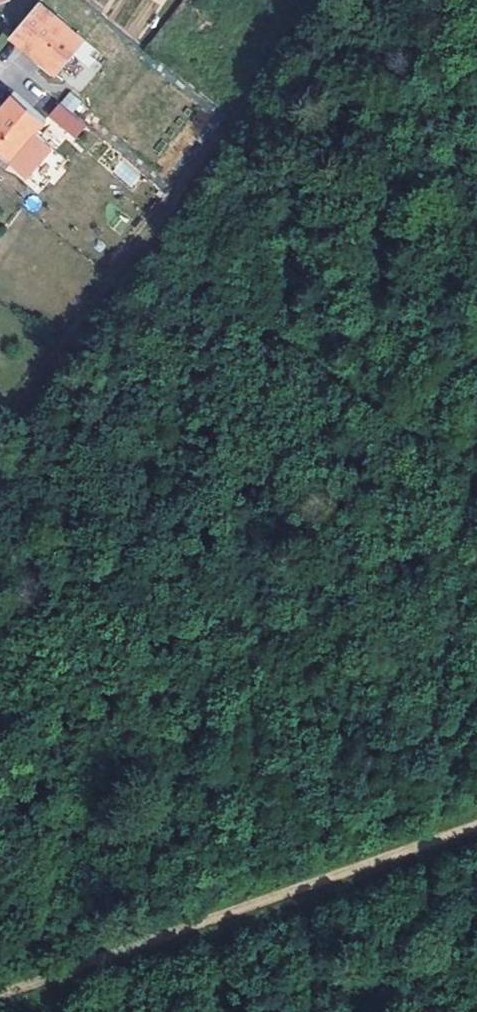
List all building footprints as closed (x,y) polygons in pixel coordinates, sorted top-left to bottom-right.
[(17,27),(58,61),(86,28),(53,0),(40,0),(17,27)] [(0,106),(0,136),(19,152),(53,115),(19,84),(0,106)] [(121,159),(112,173),(133,187),(142,174),(121,159)]
